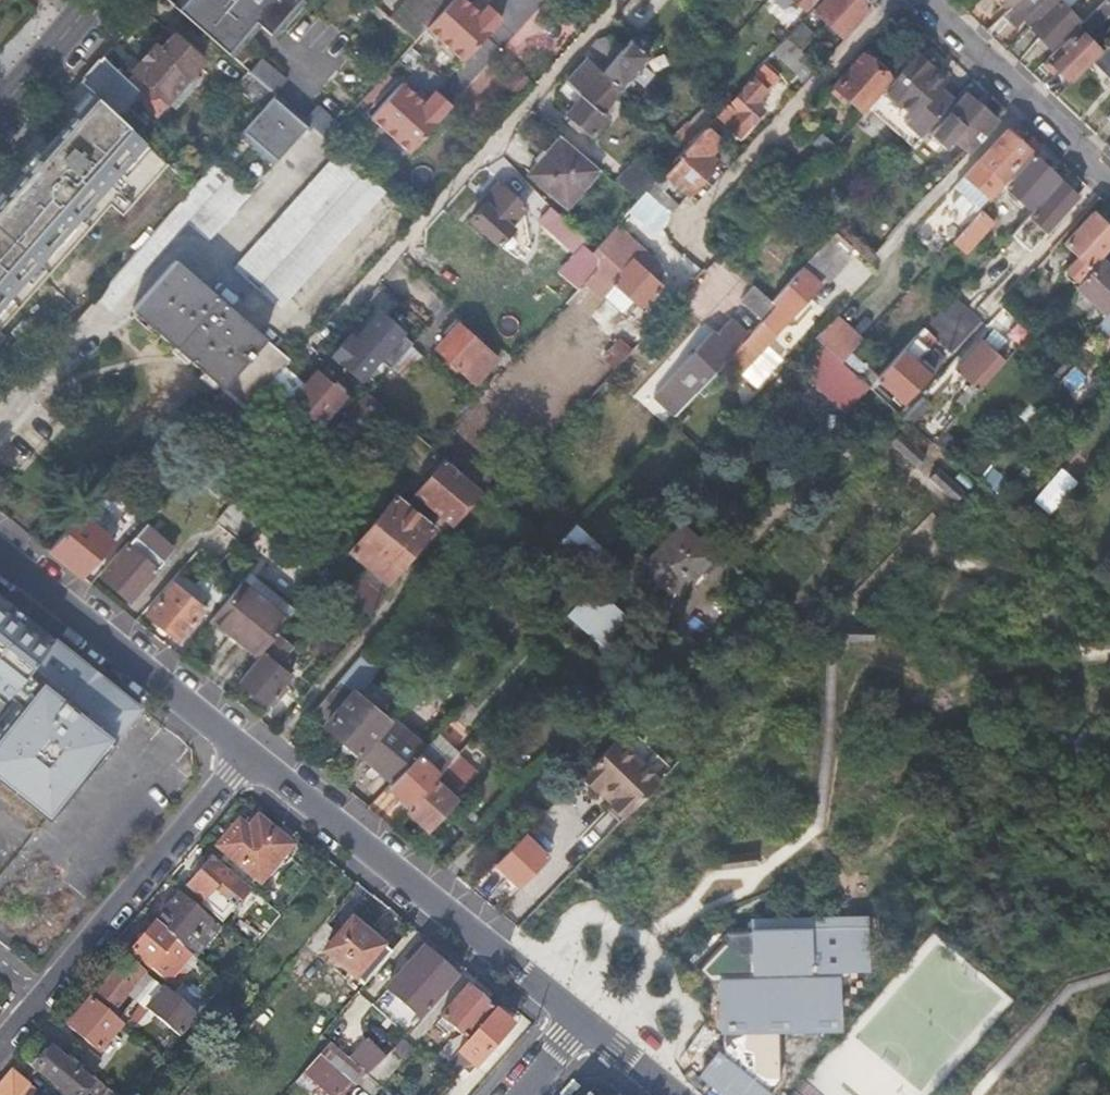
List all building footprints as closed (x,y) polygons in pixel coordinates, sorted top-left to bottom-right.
[(178,8),(242,63),(259,44),(245,32),(256,19),(270,31),(297,0),(185,0),(178,8)] [(391,18),(415,39),(428,29),(450,4),(454,0),(407,0),(391,18)] [(487,1),(478,11),(467,0),(454,0),(450,4),(428,29),(464,62),(505,17),(487,1)] [(619,10),(636,30),(671,0),(631,0),(619,10)] [(813,6),(787,35),(800,47),(827,19),(843,34),(869,5),(863,0),(822,0),(815,8),(813,6)] [(1012,2),(1005,9),(1014,18),(1022,9),(1033,19),(1052,0),(1014,0),(1012,2)] [(1063,0),(1052,0),(1033,19),(1030,22),(1051,43),(1079,15),(1063,0)] [(1083,19),(1091,27),(1109,8),(1109,0),(1101,0),(1083,19)] [(385,13),(372,2),(368,6),(381,18),(385,13)] [(1101,49),(1077,25),(1047,55),(1071,79),(1097,53),(1101,49)] [(645,40),(636,31),(632,35),(642,43),(645,40)] [(597,37),(584,52),(588,56),(603,69),(624,45),(611,32),(597,37)] [(104,55),(82,81),(94,93),(122,118),(141,97),(158,113),(169,99),(204,59),(174,33),(161,48),(156,44),(133,70),(134,71),(143,78),(136,85),(128,78),(104,55)] [(974,74),(931,34),(916,50),(944,76),(937,84),(952,98),(974,74)] [(632,35),(624,45),(603,69),(621,85),(651,51),(642,43),(632,35)] [(796,70),(809,56),(800,47),(787,35),(774,49),(796,70)] [(1101,49),(1097,53),(1109,66),(1109,40),(1101,49)] [(865,47),(861,51),(889,78),(894,72),(865,47)] [(944,76),(916,50),(883,87),(868,104),(911,143),(952,98),(937,84),(944,76)] [(861,51),(829,87),(843,99),(857,113),(889,78),(861,51)] [(263,54),(250,70),(273,90),(286,75),(263,54)] [(603,69),(588,56),(567,80),(582,93),(566,111),(571,115),(575,119),(590,132),(607,113),(601,108),(621,85),(603,69)] [(730,100),(709,122),(715,128),(725,136),(732,128),(739,134),(752,119),(764,107),(756,99),(777,75),(764,64),(731,101),(730,100)] [(273,90),(250,70),(237,85),(263,107),(276,93),(273,90)] [(134,71),(128,78),(136,85),(143,78),(134,71)] [(263,107),(242,132),(276,162),(306,127),(310,131),(314,126),(326,137),(340,121),(318,102),(305,116),(275,90),(288,77),(286,75),(273,90),(276,93),(263,107)] [(424,101),(404,81),(369,117),(408,155),(454,107),(436,89),(424,101)] [(843,99),(829,87),(825,91),(839,104),(843,99)] [(967,89),(938,120),(954,134),(968,147),(997,115),(967,89)] [(0,200),(0,306),(146,140),(122,118),(94,93),(0,200)] [(674,132),(687,144),(707,122),(720,108),(709,99),(689,118),(687,117),(674,132)] [(954,134),(938,120),(927,133),(943,147),(954,134)] [(707,125),(694,139),(708,152),(721,137),(707,125)] [(1007,125),(961,176),(971,184),(976,179),(990,191),(1029,147),(1007,125)] [(814,140),(826,150),(833,141),(822,131),(814,140)] [(601,167),(562,133),(528,172),(566,206),(601,167)] [(681,155),(702,175),(716,159),(708,152),(694,139),(681,155)] [(236,265),(258,285),(362,169),(341,150),(236,265)] [(1058,175),(1034,151),(1005,183),(1029,205),(1058,175)] [(639,197),(646,188),(652,182),(661,172),(640,154),(618,178),(639,197)] [(672,176),(688,190),(702,175),(681,155),(667,171),(672,176)] [(216,161),(195,184),(183,199),(98,295),(112,308),(190,221),(208,237),(249,191),(216,161)] [(652,182),(660,189),(672,176),(667,171),(665,168),(661,172),(652,182)] [(362,169),(258,285),(281,305),(386,190),(362,169)] [(682,197),(694,203),(711,184),(702,175),(688,190),(682,197)] [(1078,194),(1061,178),(1011,232),(1028,248),(1078,194)] [(485,202),(472,218),(499,242),(513,225),(510,222),(526,205),(498,181),(482,200),(485,202)] [(646,188),(661,202),(667,195),(660,189),(652,182),(646,188)] [(635,201),(664,227),(664,225),(664,220),(666,216),(670,209),(661,202),(646,188),(639,197),(635,201)] [(249,191),(208,237),(210,239),(252,192),(249,191)] [(661,202),(670,209),(675,206),(678,204),(667,195),(661,202)] [(584,273),(587,276),(596,266),(598,255),(593,250),(584,242),(588,237),(553,206),(542,219),(592,264),(584,273)] [(981,209),(953,239),(965,251),(992,220),(981,209)] [(1100,255),(1098,253),(1109,240),(1109,224),(1094,209),(1066,240),(1079,253),(1066,267),(1065,272),(1073,280),(1078,279),(1091,265),(1100,255)] [(587,276),(583,280),(600,295),(613,281),(640,306),(661,284),(653,277),(636,261),(645,250),(616,223),(597,245),(593,250),(598,255),(596,266),(587,276)] [(584,242),(593,250),(597,245),(588,237),(584,242)] [(636,261),(653,277),(663,266),(645,250),(636,261)] [(1109,309),(1109,257),(1106,262),(1100,255),(1091,265),(1078,279),(1074,283),(1107,313),(1109,309)] [(141,311),(185,263),(180,258),(170,270),(136,307),(141,311)] [(237,308),(185,263),(141,311),(192,357),(209,338),(237,308)] [(801,264),(771,298),(775,302),(790,314),(820,280),(801,264)] [(754,285),(742,298),(762,315),(773,302),(754,285)] [(615,287),(605,299),(621,313),(631,301),(615,287)] [(954,293),(924,324),(951,349),(981,318),(954,293)] [(790,314),(775,302),(766,312),(780,325),(790,314)] [(292,357),(237,308),(209,338),(242,364),(268,384),(284,366),(288,362),(292,357)] [(1095,326),(1103,333),(1109,325),(1109,309),(1107,313),(1095,326)] [(780,325),(766,312),(746,333),(743,338),(757,350),(780,325)] [(743,338),(746,333),(727,315),(713,331),(732,349),(743,338)] [(461,319),(437,346),(477,381),(500,354),(461,319)] [(351,333),(335,352),(362,376),(401,331),(389,321),(380,321),(362,342),(351,333)] [(677,371),(696,389),(726,356),(732,349),(713,331),(677,371)] [(916,333),(876,376),(903,400),(929,372),(916,359),(929,346),(916,333)] [(209,338),(192,357),(224,385),(242,364),(209,338)] [(958,397),(965,403),(1005,359),(982,338),(963,360),(971,367),(965,373),(972,380),(958,397)] [(871,385),(820,341),(795,366),(846,412),(871,385)] [(414,342),(395,364),(406,374),(425,353),(414,342)] [(268,384),(242,364),(224,385),(248,406),(268,384)] [(294,375),(284,366),(268,384),(278,393),(294,375)] [(317,370),(293,399),(320,421),(345,394),(317,370)] [(667,382),(687,399),(696,389),(677,371),(667,382)] [(369,393),(334,434),(349,447),(384,406),(369,393)] [(792,400),(771,417),(787,438),(809,421),(792,400)] [(480,487),(445,457),(416,490),(408,500),(434,521),(442,512),(452,521),(480,487)] [(940,467),(929,477),(954,501),(964,491),(940,467)] [(108,488),(85,513),(114,539),(136,514),(108,488)] [(370,564),(346,593),(368,613),(382,596),(388,579),(436,523),(434,521),(408,500),(398,492),(351,548),(370,564)] [(670,495),(636,530),(646,539),(679,504),(670,495)] [(258,520),(235,500),(217,522),(240,543),(258,520)] [(85,513),(50,549),(62,559),(82,575),(114,539),(85,513)] [(578,520),(559,541),(594,573),(613,553),(578,520)] [(148,522),(144,526),(173,551),(177,547),(148,522)] [(682,522),(646,560),(656,569),(651,575),(662,585),(668,580),(678,590),(715,553),(682,522)] [(173,551),(144,526),(129,543),(102,574),(131,599),(141,588),(146,582),(173,551)] [(249,573),(241,583),(213,617),(259,654),(295,609),(249,573)] [(146,582),(141,588),(145,591),(150,586),(146,582)] [(174,582),(148,614),(181,640),(207,609),(174,582)] [(628,614),(596,587),(572,616),(603,642),(628,614)] [(0,594),(0,703),(1,704),(0,706),(0,779),(47,817),(137,705),(0,594)] [(270,703),(282,687),(292,673),(265,652),(242,682),(270,703)] [(374,663),(363,653),(312,713),(345,740),(342,744),(341,749),(346,754),(351,753),(356,757),(360,752),(390,716),(398,707),(390,701),(382,710),(369,699),(365,704),(354,695),(375,671),(374,663)] [(286,691),(282,687),(270,703),(274,707),(286,691)] [(425,745),(390,716),(360,752),(392,779),(418,753),(425,745)] [(458,750),(437,731),(429,740),(450,759),(456,753),(458,750)] [(625,814),(662,777),(619,736),(583,773),(597,786),(603,780),(617,794),(611,800),(625,814)] [(429,740),(425,745),(418,753),(392,779),(389,784),(409,803),(433,777),(438,772),(450,759),(429,740)] [(433,777),(409,803),(405,807),(427,827),(478,773),(456,753),(450,759),(438,772),(433,777)] [(234,822),(217,843),(226,850),(225,852),(239,864),(241,862),(259,877),(289,841),(256,814),(243,829),(234,822)] [(548,854),(525,831),(496,861),(519,883),(548,854)] [(249,886),(209,853),(185,882),(203,897),(212,886),(234,904),(249,886)] [(177,890),(153,919),(172,936),(184,946),(208,917),(177,890)] [(219,925),(208,917),(184,946),(194,954),(219,925)] [(349,917),(322,950),(353,975),(380,942),(349,917)] [(869,917),(751,917),(700,967),(709,976),(722,976),(722,1028),(836,1028),(836,970),(869,970),(869,917)] [(172,936),(153,919),(129,948),(148,964),(172,936)] [(419,1017),(455,975),(422,946),(386,987),(419,1017)] [(123,955),(94,989),(113,1005),(120,1011),(132,996),(125,989),(129,985),(141,995),(138,998),(178,1032),(194,1014),(123,955)] [(201,966),(190,978),(206,993),(218,980),(201,966)] [(172,993),(196,1014),(206,1002),(204,997),(200,995),(200,994),(182,981),(172,993)] [(467,1038),(493,1007),(466,984),(440,1014),(467,1038)] [(88,997),(67,1023),(98,1049),(119,1023),(88,997)] [(510,1023),(493,1007),(467,1038),(456,1049),(474,1064),(510,1023)] [(763,1094),(787,1094),(809,1068),(763,1031),(732,1069),(763,1094)] [(365,1038),(349,1058),(361,1069),(367,1073),(386,1055),(365,1038)] [(328,1040),(327,1041),(306,1065),(339,1093),(353,1078),(361,1069),(349,1058),(328,1040)] [(445,1063),(456,1049),(447,1041),(435,1055),(445,1063)] [(55,1043),(51,1048),(49,1047),(34,1065),(70,1094),(77,1094),(86,1085),(97,1094),(117,1094),(55,1043)] [(390,1051),(386,1055),(367,1073),(380,1085),(400,1060),(390,1051)] [(306,1065),(295,1078),(316,1094),(341,1094),(339,1093),(306,1065)] [(353,1078),(371,1094),(372,1094),(373,1094),(381,1085),(380,1085),(367,1073),(361,1069),(353,1078)] [(0,1082),(0,1090),(6,1094),(27,1094),(32,1089),(15,1074),(8,1073),(0,1082)] [(572,1077),(571,1077),(559,1091),(564,1094),(569,1094),(574,1088),(576,1090),(581,1084),(572,1077)]
